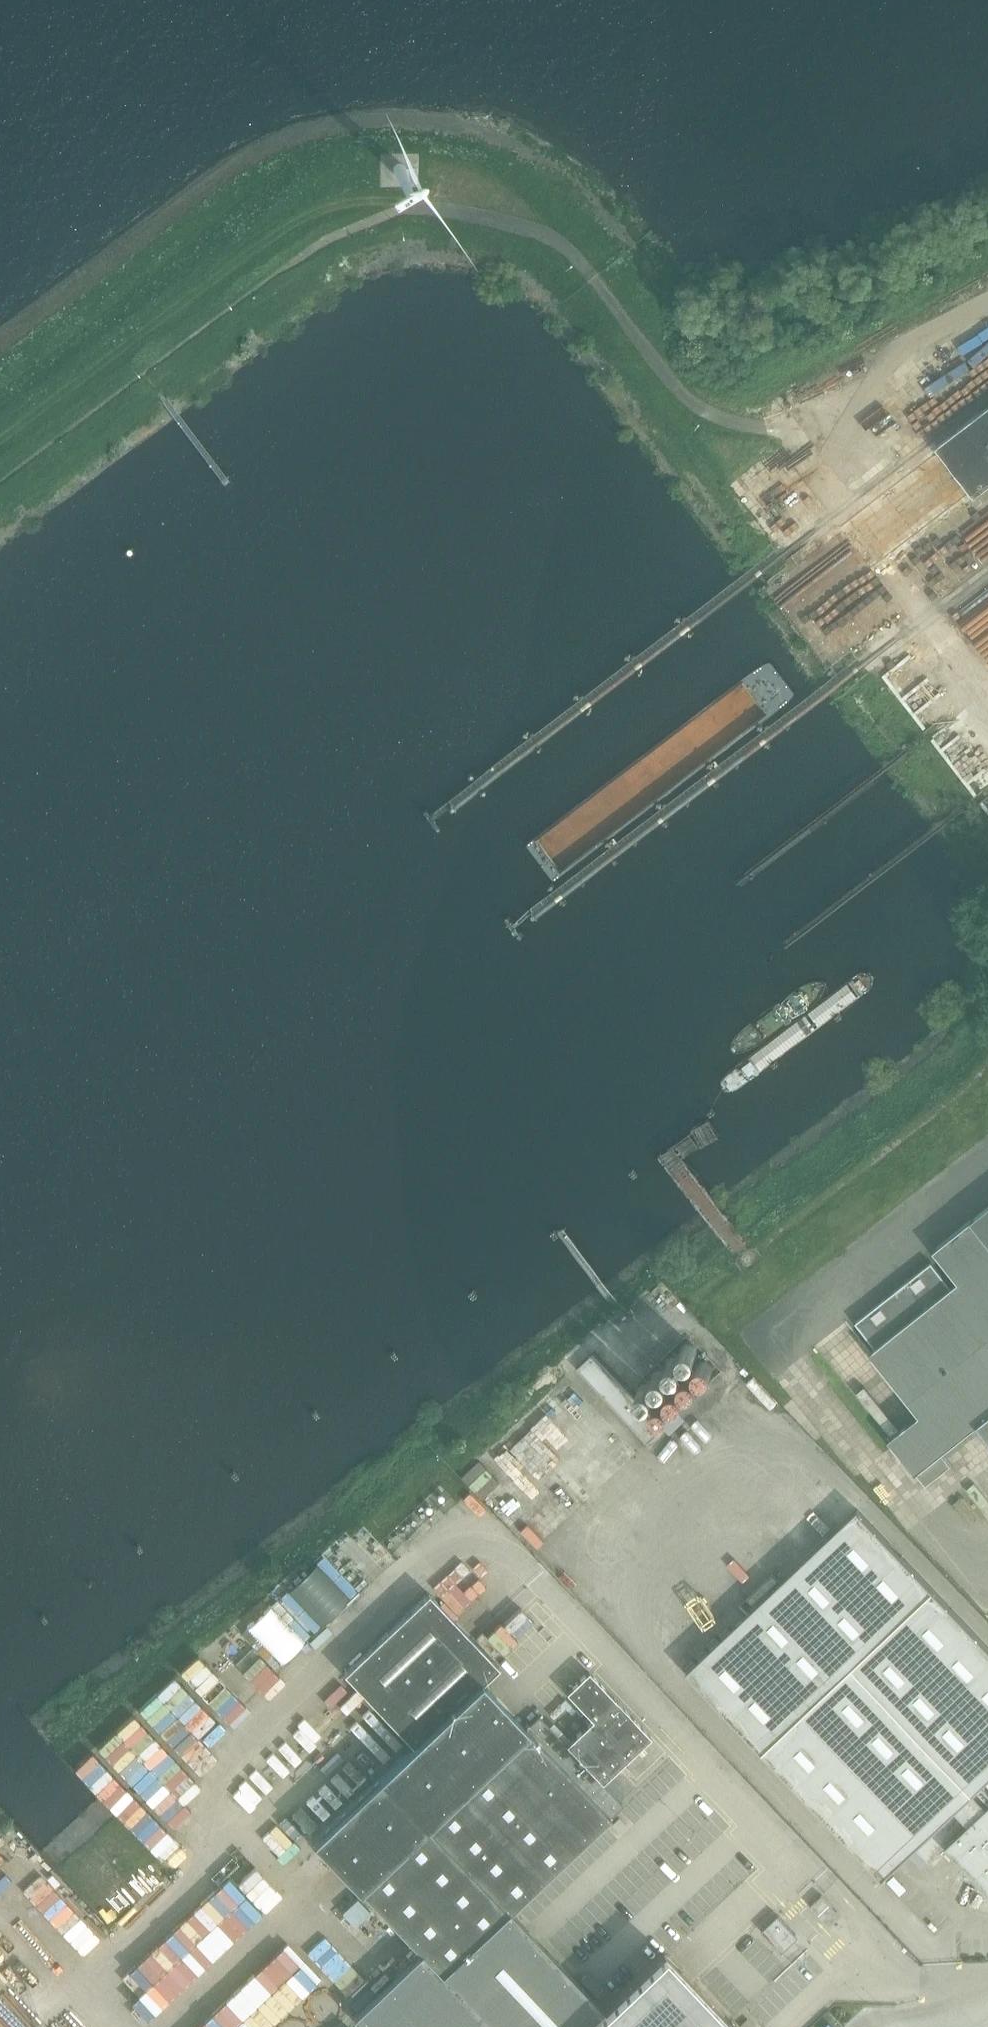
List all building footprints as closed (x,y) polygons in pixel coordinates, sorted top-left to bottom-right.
[(396,166),(395,167),(394,169),(393,171),(393,172),(394,174),(395,176),(396,177),(398,178),(400,178),(402,178),(403,177),(405,176),(406,175),(407,173),(407,171),(406,169),(405,167),(404,166),(403,165),(401,165),(399,165),(398,165),(396,166)] [(938,445),(976,495),(987,486),(987,407),(938,445)] [(970,1221),(933,1250),(958,1281),(951,1287),(875,1346),(868,1352),(919,1414),(888,1439),(916,1472),(939,1453),(978,1423),(987,1435),(987,1207),(970,1221)] [(875,1346),(951,1287),(931,1262),(857,1324),(875,1346)] [(648,1442),(664,1427),(594,1353),(578,1369),(648,1442)] [(548,1413),(531,1427),(565,1469),(582,1455),(548,1413)] [(939,1453),(916,1472),(926,1484),(949,1465),(939,1453)] [(826,1500),(820,1507),(834,1520),(840,1513),(826,1500)] [(857,1510),(687,1671),(882,1877),(915,1846),(930,1862),(946,1846),(981,1883),(982,1882),(987,1888),(987,1648),(857,1510)] [(690,1578),(707,1565),(702,1558),(685,1572),(690,1578)] [(312,1839),(420,1953),(353,2016),(363,2026),(738,2026),(665,1950),(602,2009),(531,1934),(509,1911),(622,1804),(618,1800),(602,1783),(650,1737),(636,1722),(614,1699),(589,1672),(566,1693),(573,1700),(584,1711),(592,1720),(566,1745),(539,1716),(526,1728),(482,1682),(499,1666),(429,1591),(344,1671),(413,1745),(312,1839)] [(822,1895),(811,1906),(829,1925),(840,1914),(822,1895)] [(778,1915),(762,1931),(780,1949),(796,1934),(778,1915)]
